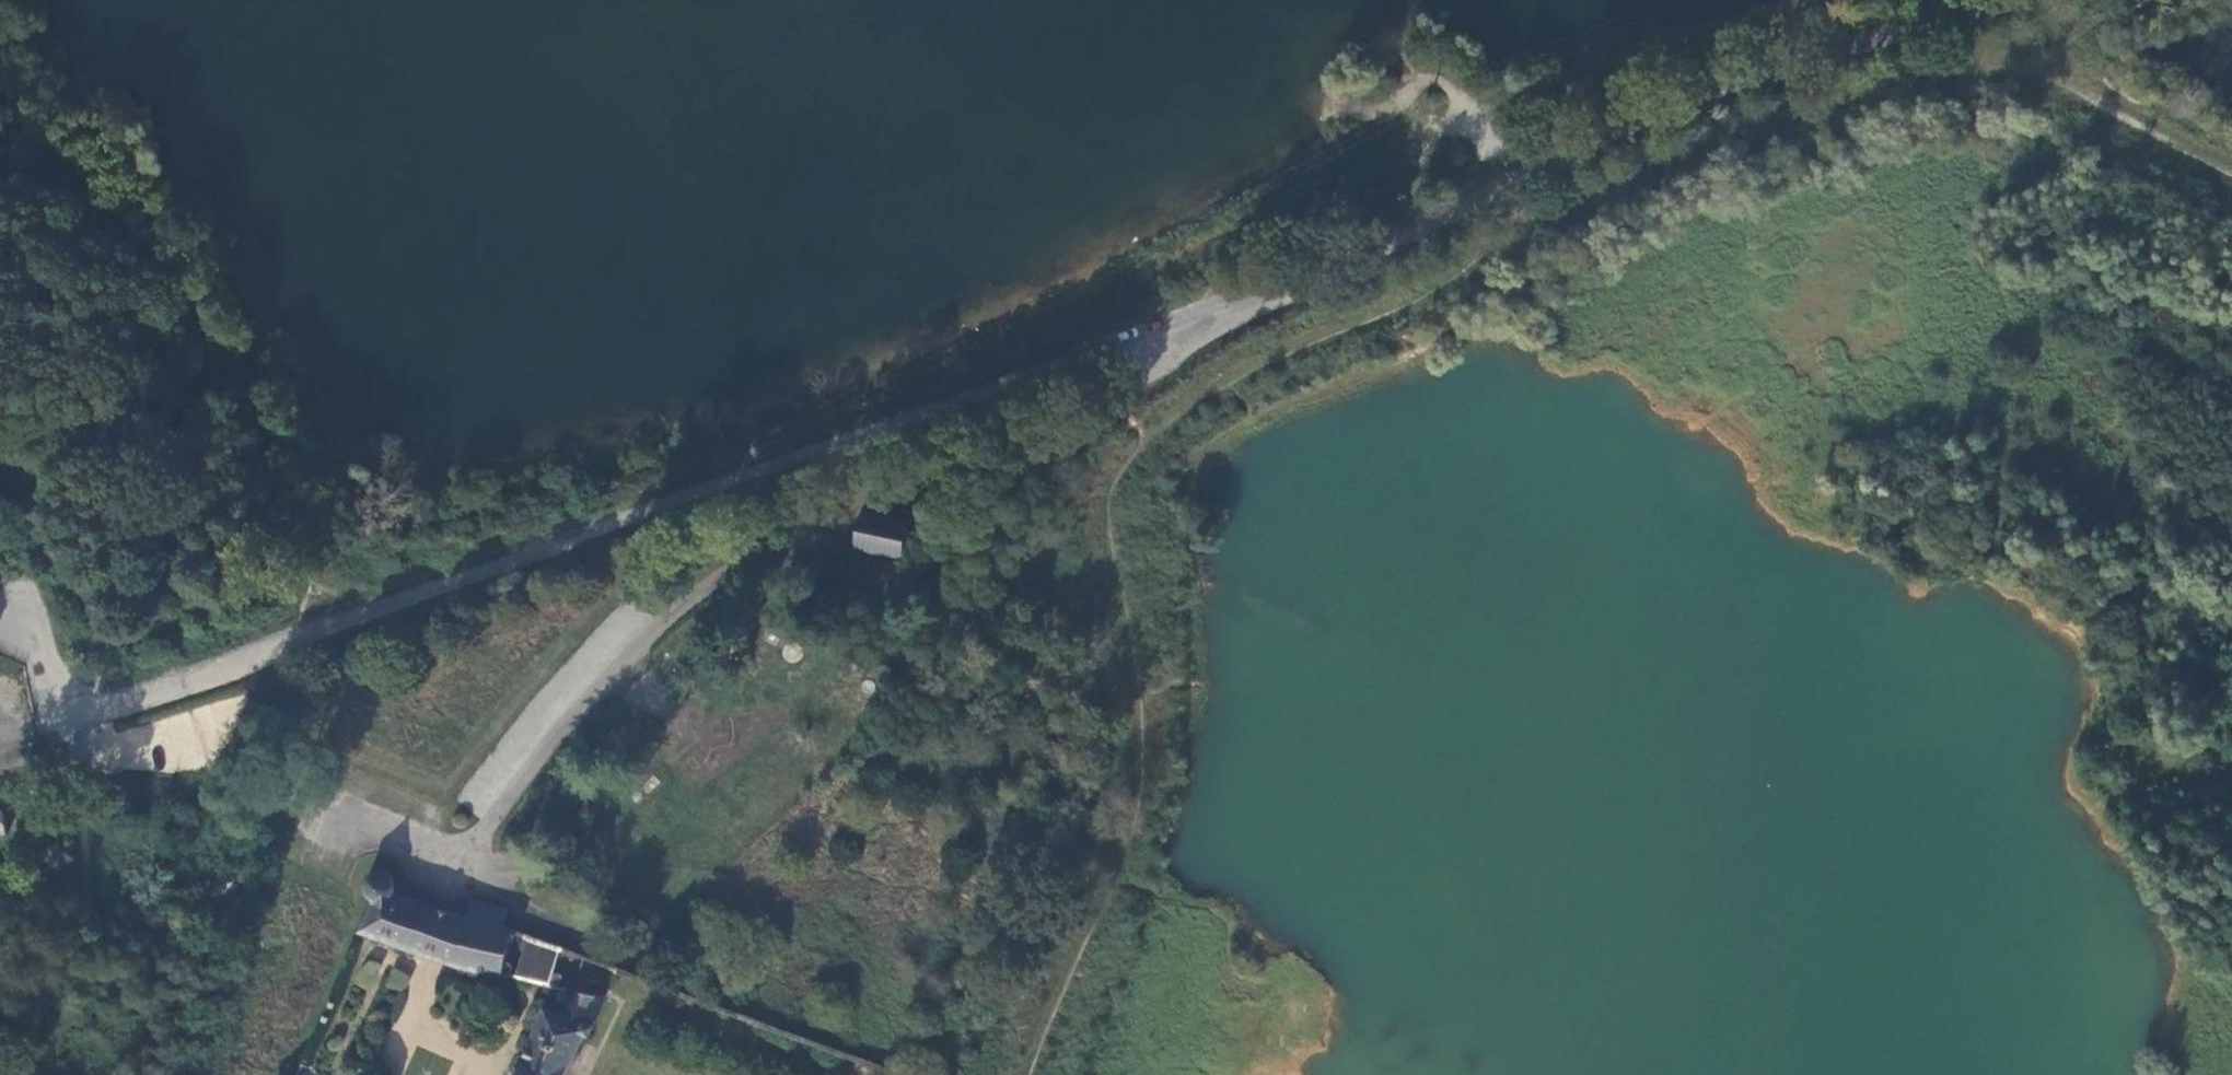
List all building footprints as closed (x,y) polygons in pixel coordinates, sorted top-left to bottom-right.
[(891,565),(896,572),(903,569),(898,562),(904,542),(910,537),(906,530),(901,535),(873,527),(868,517),(860,522),(866,530),(860,550),(852,554),(854,560),(861,557),(891,565)] [(5,810),(0,811),(0,842),(11,840),(5,810)] [(502,926),(467,915),(391,889),(392,885),(393,881),(392,877),(390,874),(387,871),(384,869),(379,868),(375,868),(371,870),(368,873),(367,877),(367,881),(368,885),(370,889),(373,892),(376,894),(361,929),(499,973),(508,928),(502,926)] [(508,906),(473,896),(467,915),(502,926),(508,906)] [(552,980),(563,946),(562,946),(531,935),(521,970),(552,980)] [(600,998),(567,989),(556,1012),(547,1007),(523,1064),(520,1063),(515,1074),(561,1074),(600,998)]
